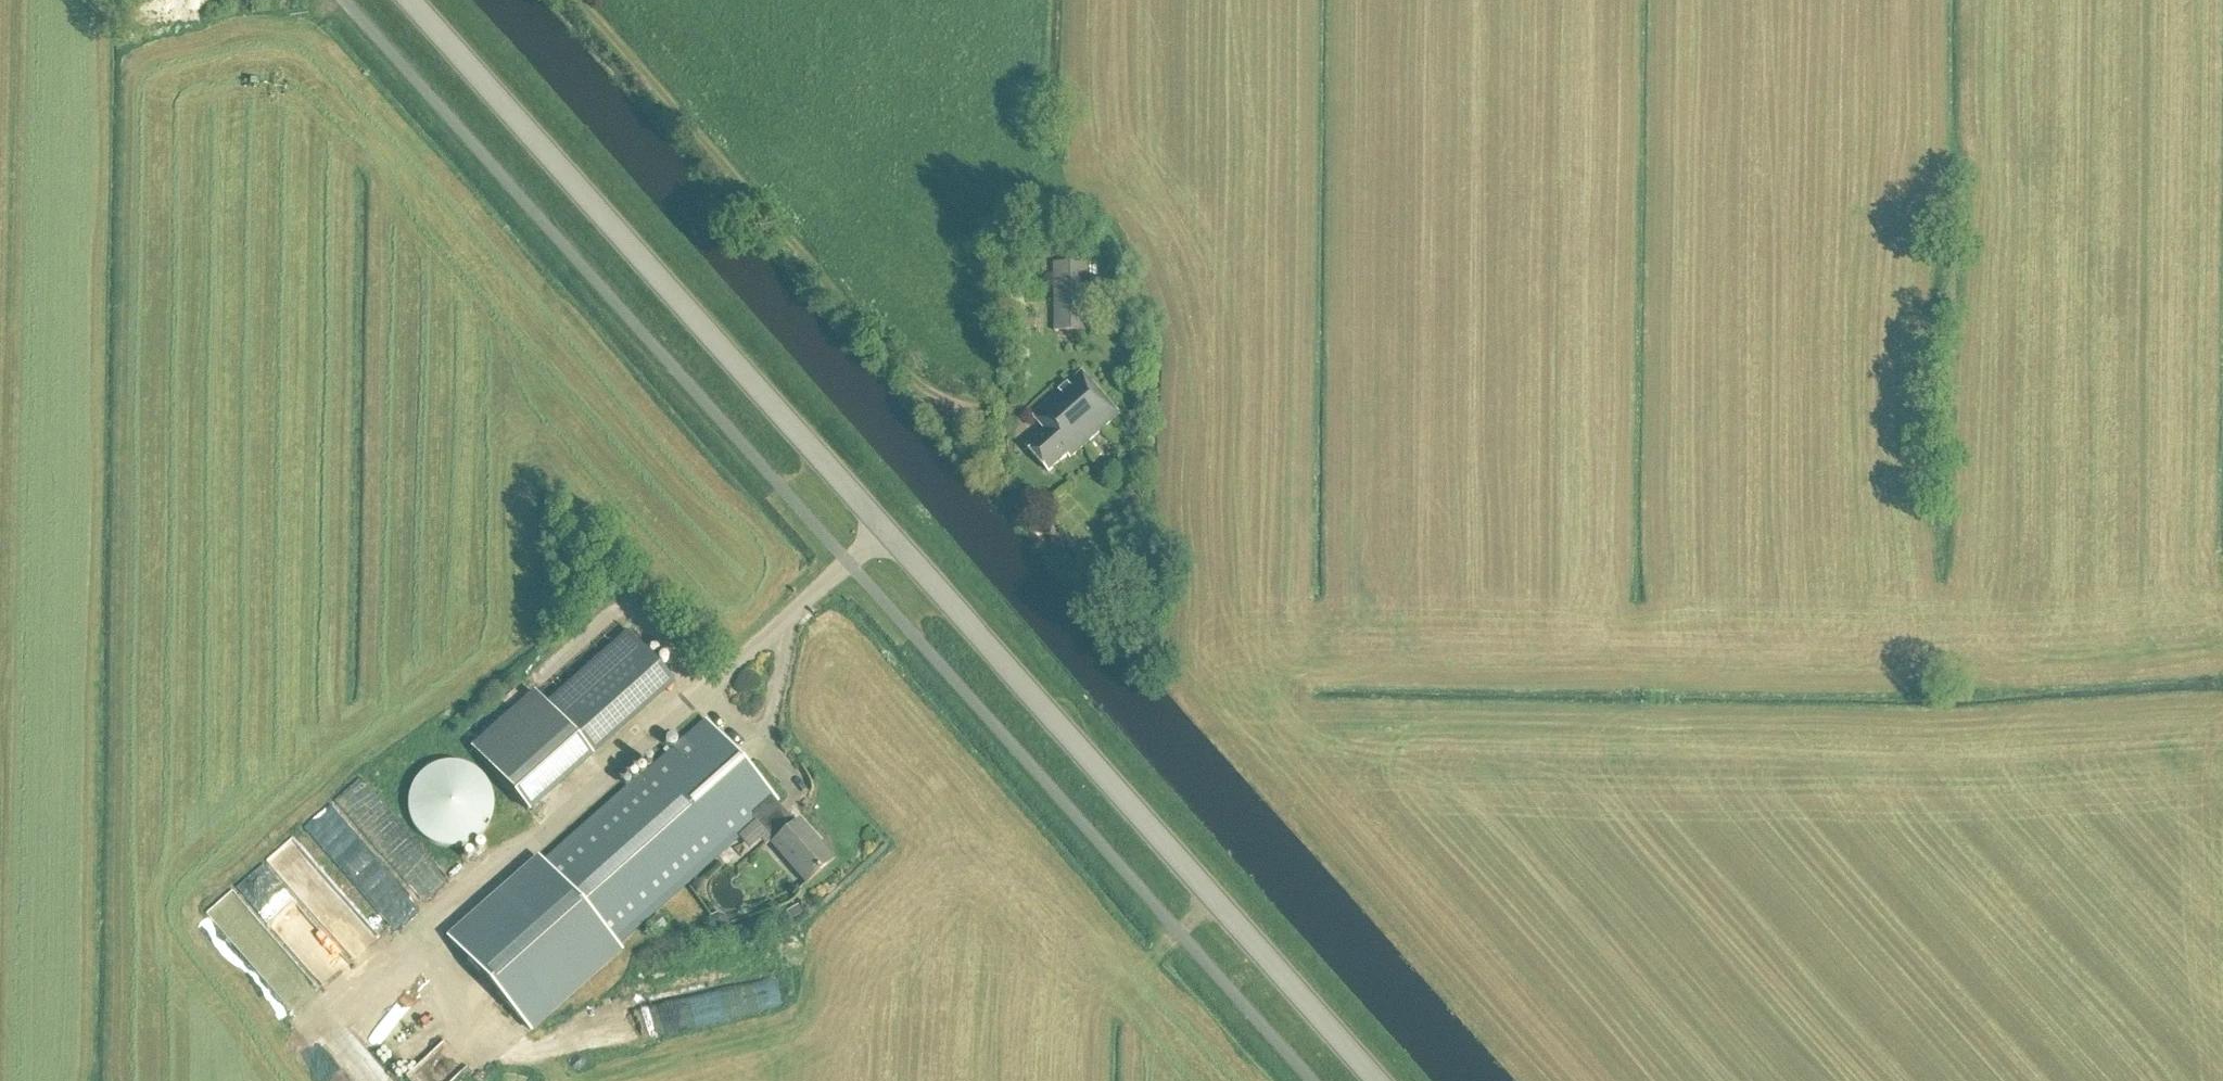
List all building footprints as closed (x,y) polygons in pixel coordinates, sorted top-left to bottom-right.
[(1088,265),(1055,265),(1055,334),(1089,333),(1088,265)] [(1049,474),(1068,458),(1071,461),(1120,416),(1083,374),(1033,418),(1046,433),(1027,450),(1049,474)] [(625,635),(545,706),(591,758),(672,687),(625,635)] [(591,758),(545,706),(534,694),(469,751),(527,816),(591,758)] [(771,797),(704,722),(543,865),(539,860),(449,941),(529,1031),(620,951),(616,946),(737,838),(750,851),(760,842),(766,849),(771,846),(806,885),(832,861),(799,824),(795,828),(770,799),(771,797)] [(453,764),(450,764),(447,764),(444,765),(440,766),(437,766),(434,767),(431,769),(429,770),(426,772),(424,773),(422,775),(419,777),(417,780),(416,782),(414,785),(412,787),(411,790),(410,793),(409,795),(408,798),(408,801),(407,804),(407,807),(407,810),(408,813),(408,816),(409,819),(410,822),(411,825),(412,828),(414,830),(416,833),(418,836),(420,838),(423,840),(425,842),(428,844),(430,845),(433,847),(436,848),(438,849),(441,849),(444,850),(447,850),(450,850),(455,850),(459,849),(465,848),(469,846),(474,843),(478,840),(480,838),(482,836),(486,831),(488,829),(489,826),(491,822),(492,819),(492,816),(493,813),(493,810),(493,807),(493,804),(493,801),(492,798),(491,794),(491,793),(490,790),(488,787),(487,785),(484,781),(482,779),(480,776),(478,774),(476,773),(473,771),(471,769),(468,768),(465,767),(461,766),(456,765),(453,764)] [(294,836),(209,911),(232,937),(262,910),(305,958),(329,937),(291,894),(295,889),(311,907),(337,884),(294,836)] [(797,907),(785,914),(790,923),(802,916),(797,907)] [(641,928),(651,940),(666,927),(655,915),(641,928)]
